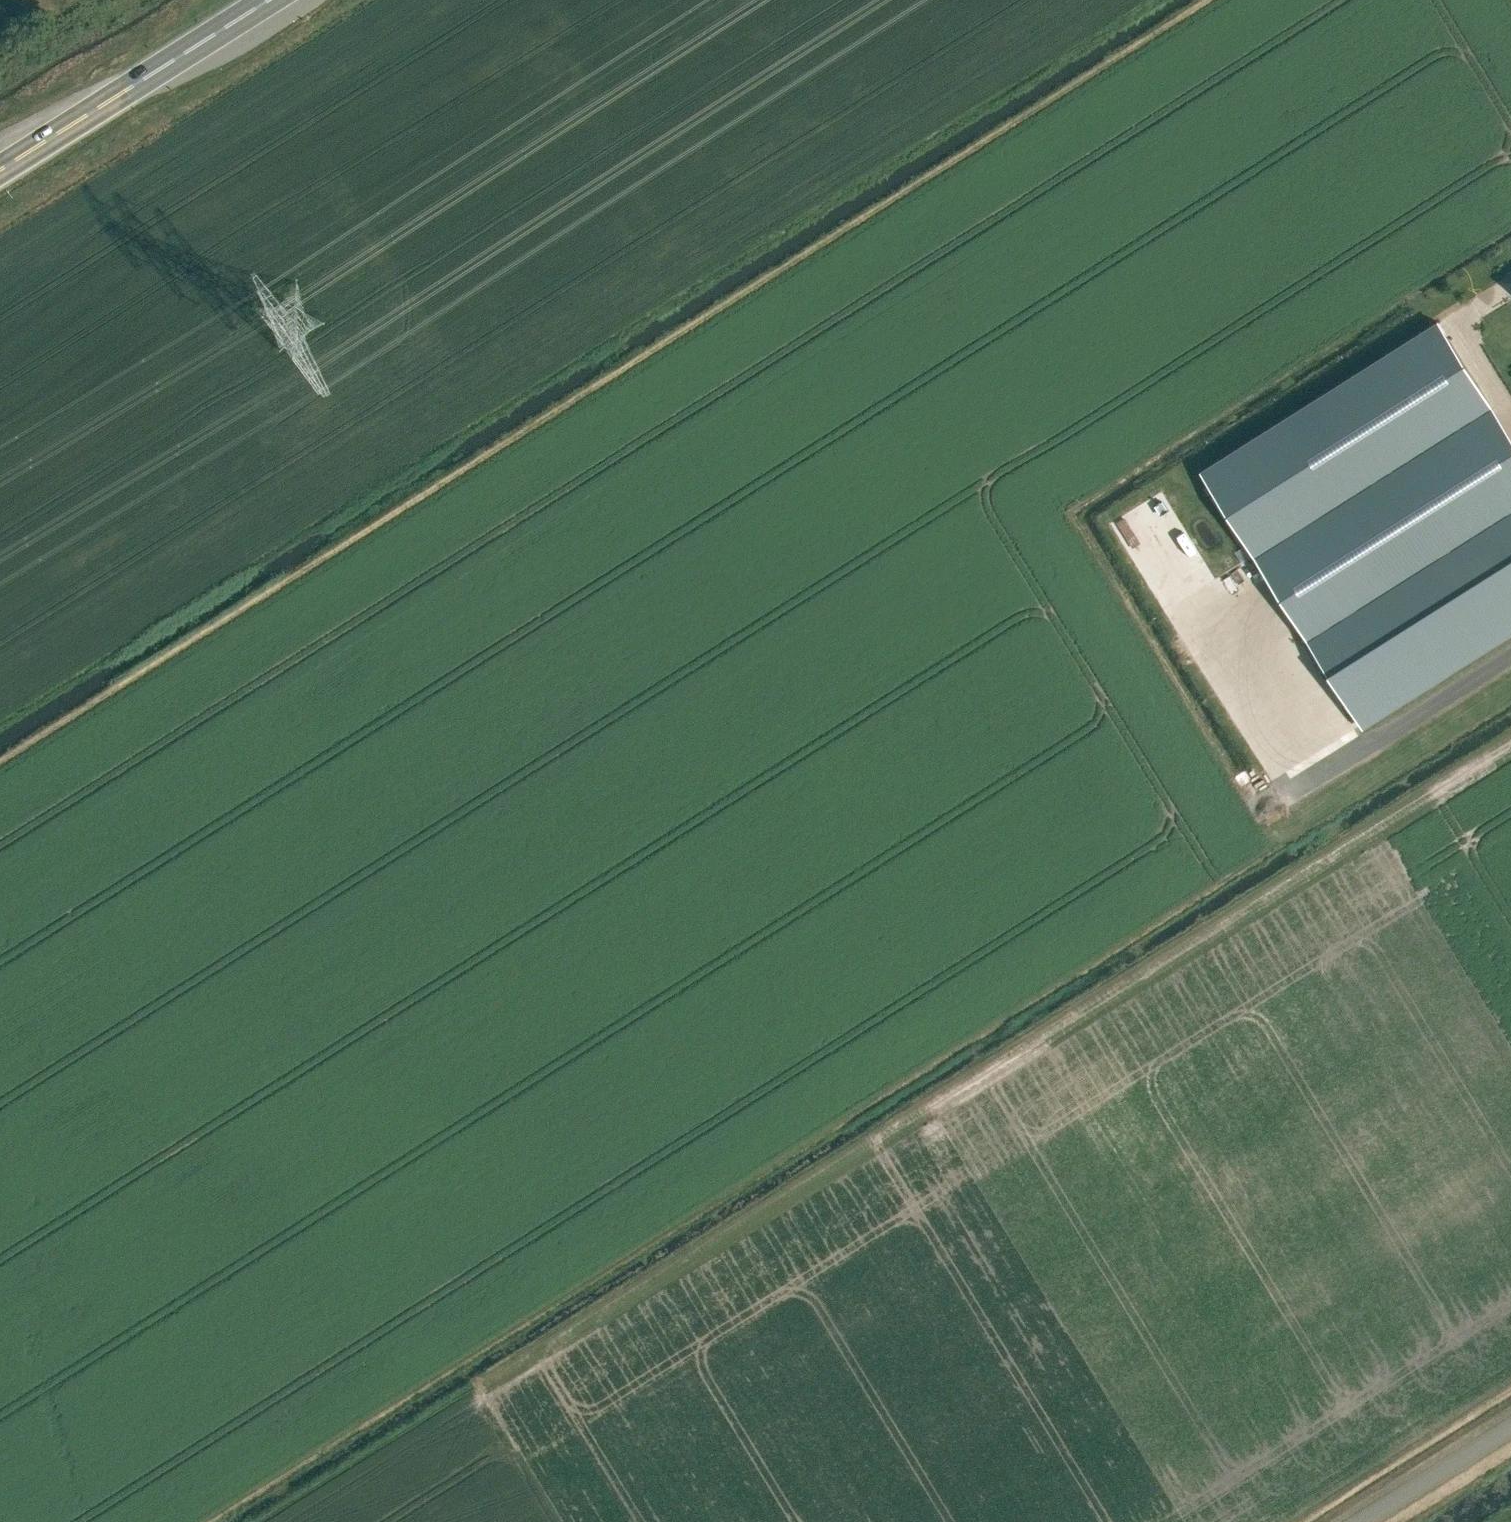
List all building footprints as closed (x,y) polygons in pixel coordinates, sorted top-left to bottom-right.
[(1201,471),(1254,555),(1491,406),(1438,321),(1201,471)] [(1254,555),(1308,640),(1510,511),(1510,437),(1491,406),(1254,555)] [(1308,640),(1361,724),(1510,630),(1510,511),(1308,640)]
